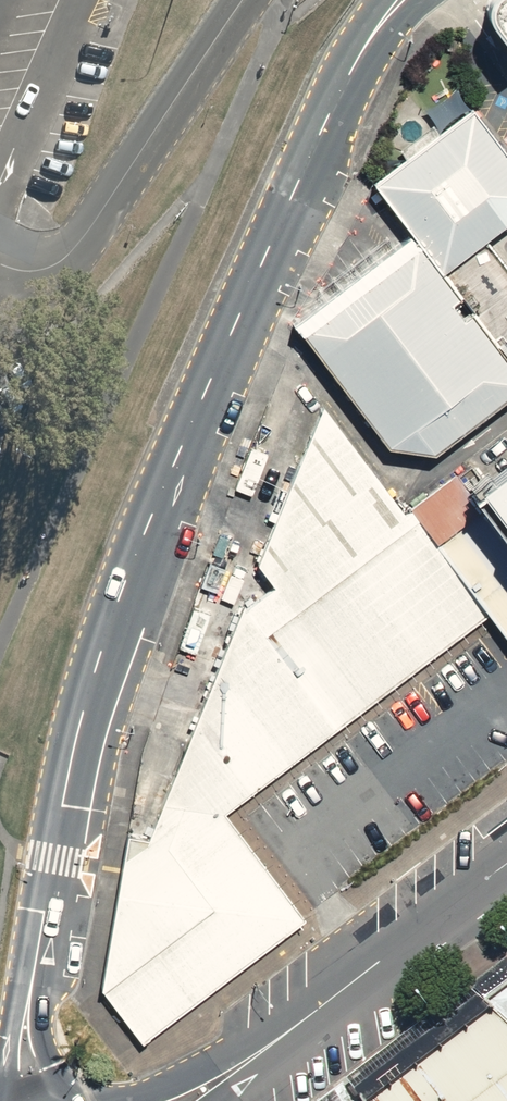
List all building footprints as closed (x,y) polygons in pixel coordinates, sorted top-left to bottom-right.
[(480,3),(479,10),(479,16),(479,21),(481,25),(504,56),(506,53),(506,0),(481,0),(480,3)] [(378,185),(423,241),(449,275),(506,231),(506,146),(479,109),(378,185)] [(423,241),(301,330),(395,450),(442,458),(506,408),(506,351),(449,275),(423,241)] [(153,841),(131,836),(104,989),(145,1044),(307,920),(227,815),(492,615),(325,407),(259,562),(280,590),(247,607),(153,841)] [(462,497),(506,556),(506,463),(462,497)] [(485,1000),(506,1020),(506,984),(485,1000)] [(485,1000),(479,994),(356,1089),(362,1100),(506,1100),(506,1020),(485,1000)]
